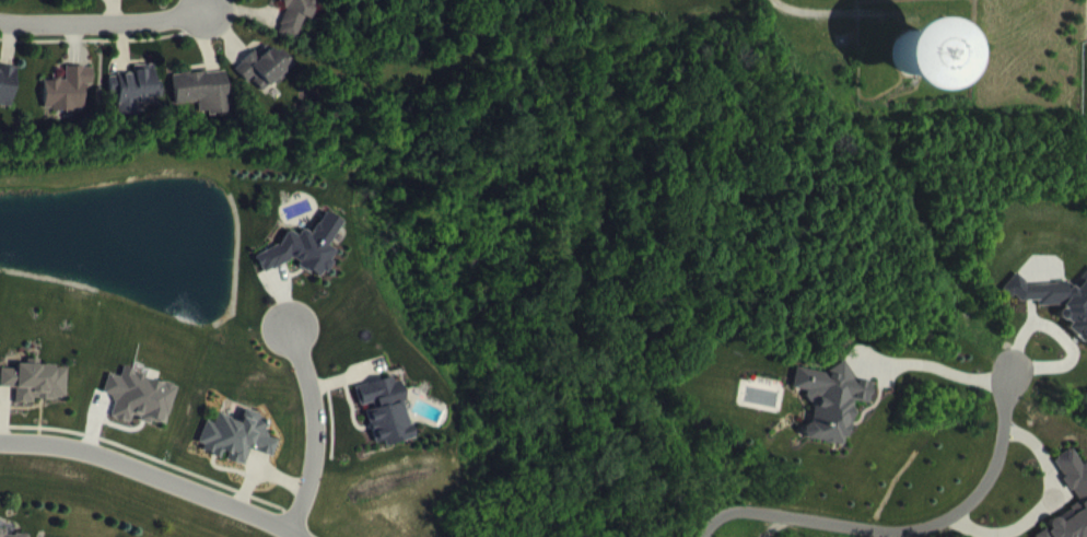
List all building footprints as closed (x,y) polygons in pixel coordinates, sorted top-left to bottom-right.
[(279,13),(281,13),(285,25),(278,49),(297,54),(304,33),(312,35),(316,21),(307,0),(274,0),(279,13)] [(885,103),(950,101),(948,36),(882,39),(885,103)] [(293,80),(279,64),(275,68),(265,57),(236,84),(249,98),(252,95),(264,107),(293,80)] [(119,109),(120,130),(140,130),(139,118),(163,116),(162,97),(157,97),(156,80),(135,81),(135,90),(110,91),(111,109),(119,109)] [(17,83),(0,82),(0,121),(13,122),(17,83)] [(85,100),(94,100),(94,82),(67,82),(67,96),(45,96),(45,125),(85,125),(85,100)] [(200,117),(201,130),(230,127),(227,86),(174,90),(177,119),(200,117)] [(264,288),(296,274),(299,282),(316,292),(327,287),(332,279),(330,275),(335,265),(328,261),(342,236),(324,227),(312,249),(303,244),(299,251),(288,245),(280,260),(256,271),(264,288)] [(1075,301),(1068,302),(1068,298),(1026,301),(1025,295),(1017,288),(1004,303),(1020,317),(1038,315),(1039,322),(1066,320),(1058,329),(1068,339),(1069,343),(1086,358),(1086,287),(1075,301)] [(67,382),(40,382),(40,375),(26,375),(26,382),(0,382),(0,403),(15,403),(15,419),(34,419),(34,414),(67,415),(67,382)] [(797,380),(793,404),(807,406),(805,416),(812,417),(807,454),(844,460),(846,442),(850,443),(855,416),(869,418),(873,397),(849,394),(850,389),(797,380)] [(177,400),(122,386),(121,392),(108,389),(103,408),(116,412),(110,433),(131,438),(132,434),(151,438),(152,436),(161,439),(163,429),(169,431),(177,400)] [(373,459),(382,457),(384,461),(412,454),(395,391),(354,402),(360,424),(364,422),(373,459)] [(250,465),(272,472),(277,456),(264,451),(267,440),(257,437),(260,429),(244,424),(240,437),(217,429),(214,439),(206,436),(197,463),(224,472),(223,474),(244,481),(250,465)] [(1047,536),(1086,536),(1086,477),(1083,480),(1074,463),(1054,474),(1079,519),(1047,536)]
